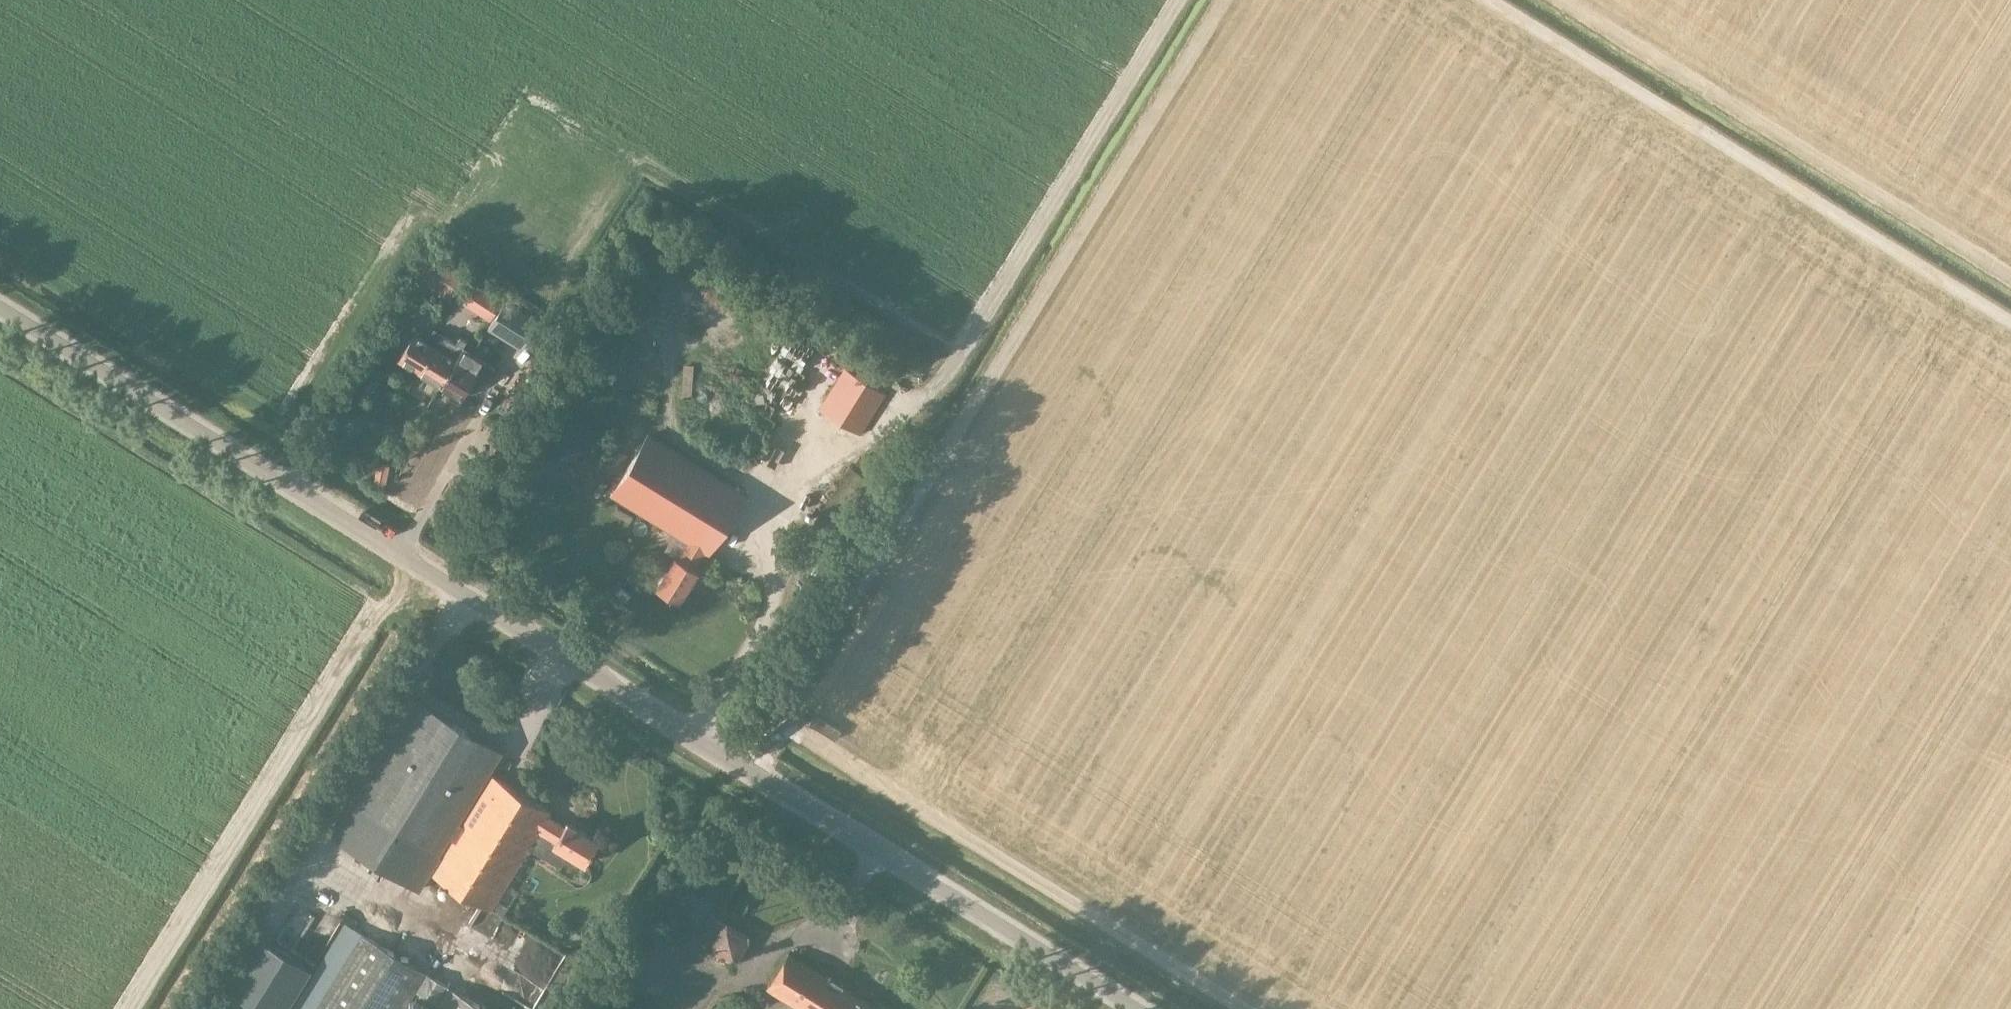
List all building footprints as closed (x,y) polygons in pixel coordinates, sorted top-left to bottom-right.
[(473,283),(463,300),(490,317),(501,300),(473,283)] [(487,327),(521,348),(539,320),(505,298),(487,327)] [(418,371),(442,334),(433,329),(424,339),(413,332),(397,358),(418,371)] [(439,384),(455,358),(462,347),(467,340),(460,335),(455,343),(442,334),(418,371),(439,384)] [(455,358),(439,384),(461,397),(476,372),(485,378),(493,366),(462,347),(455,358)] [(781,351),(776,363),(788,369),(794,357),(781,351)] [(858,434),(884,392),(843,367),(817,409),(858,434)] [(707,552),(744,493),(647,433),(611,493),(688,541),(678,558),(674,556),(655,587),(678,600),(697,569),(693,567),(703,550),(707,552)] [(801,621),(807,613),(801,609),(796,618),(801,621)] [(415,697),(351,800),(437,853),(447,835),(451,838),(460,822),(457,820),(500,750),(415,697)] [(584,863),(597,840),(566,821),(564,825),(546,815),(549,811),(490,774),(460,822),(451,838),(430,871),(489,907),(537,830),(554,841),(552,844),(584,863)] [(269,925),(324,956),(340,928),(286,898),(293,884),(280,877),(266,903),(278,910),(269,925)] [(749,935),(722,919),(708,911),(693,938),(734,962),(749,935)] [(361,932),(314,1008),(401,1008),(414,988),(437,1003),(433,1008),(486,1008),(361,932)] [(455,937),(430,943),(435,963),(459,958),(455,937)] [(875,1006),(787,951),(765,985),(800,1007),(799,1008),(873,1008),(875,1006)] [(244,1008),(299,1008),(313,982),(269,960),(244,1008)]
